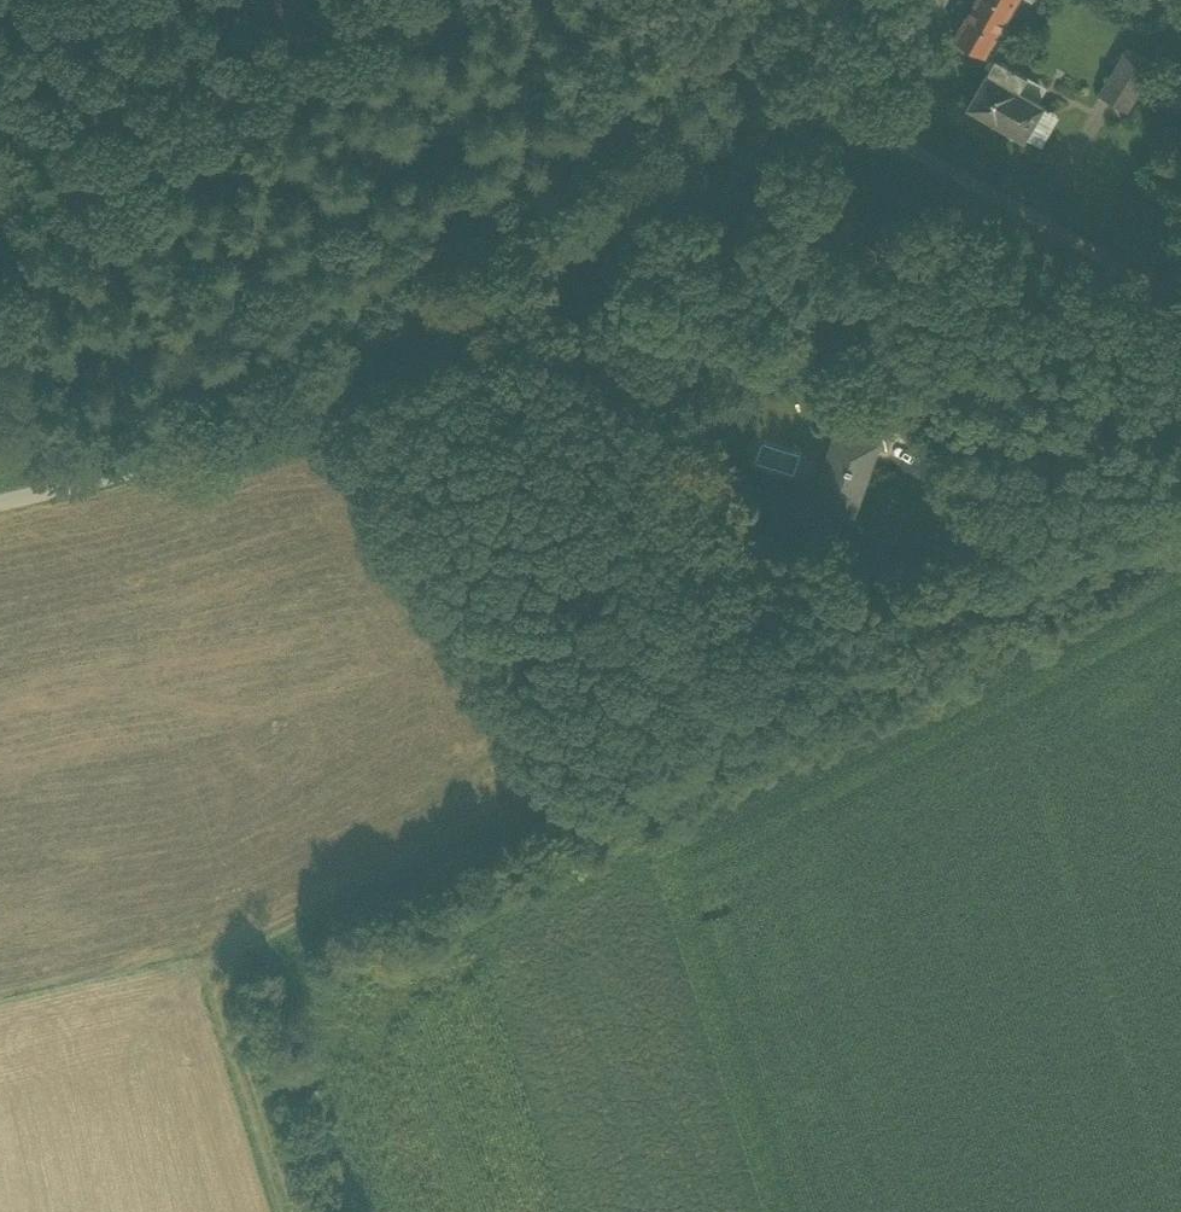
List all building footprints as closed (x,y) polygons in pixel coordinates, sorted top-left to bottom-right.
[(984,55),(995,37),(1016,0),(976,0),(954,38),(958,40),(984,55)] [(1100,96),(1126,112),(1147,78),(1144,76),(1151,62),(1128,48),(1100,96)] [(967,106),(1024,140),(1044,105),(1019,90),(1027,76),(995,57),(967,106)] [(877,445),(886,448),(893,429),(829,407),(823,425),(838,431),(839,429),(878,443),(877,445)] [(813,503),(852,517),(877,445),(878,443),(839,429),(838,431),(838,432),(845,434),(833,468),(826,465),(813,503)] [(838,432),(826,465),(833,468),(845,434),(838,432)]
